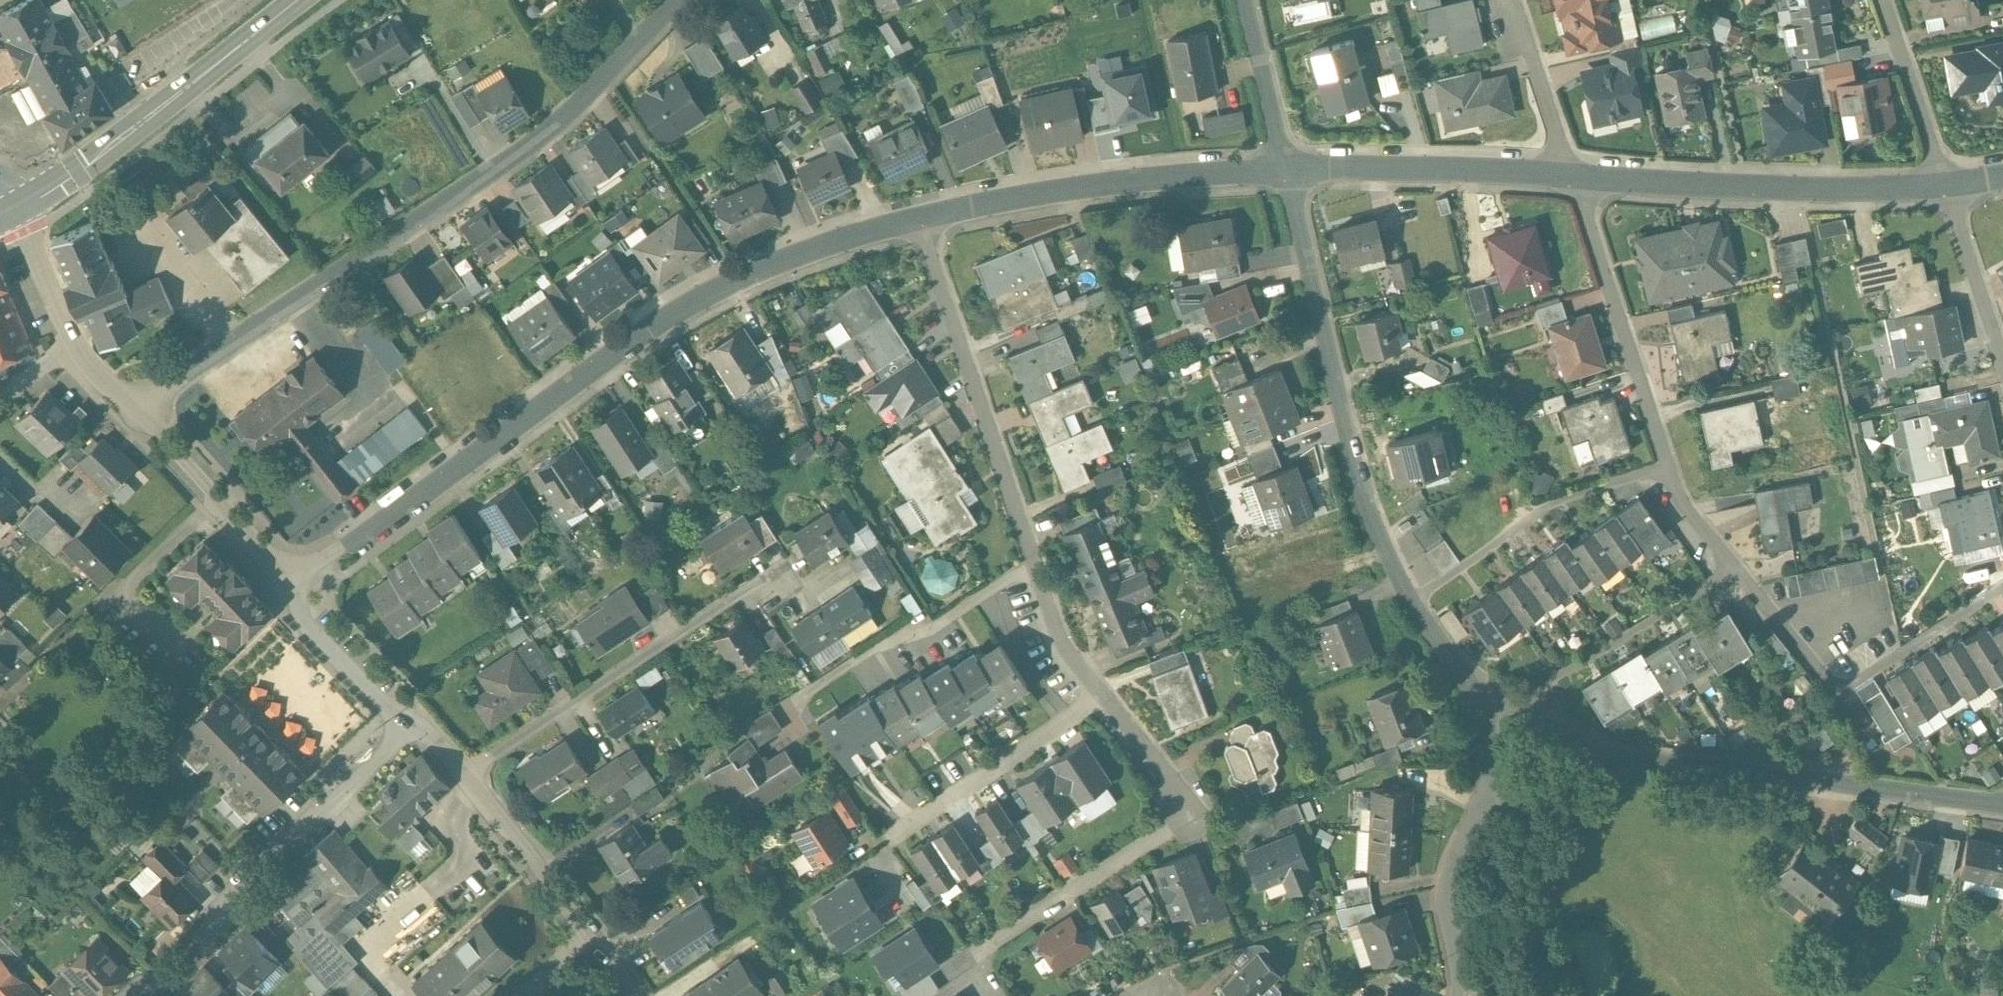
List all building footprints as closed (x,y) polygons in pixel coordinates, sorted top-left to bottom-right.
[(0,15),(0,27),(64,143),(112,110),(96,81),(89,86),(67,45),(88,34),(74,11),(54,22),(42,0),(28,0),(0,15)] [(786,8),(794,5),(805,31),(827,23),(819,0),(783,0),(786,8)] [(1418,9),(1442,3),(1441,0),(1416,0),(1418,9)] [(1418,9),(1422,27),(1420,28),(1421,31),(1423,31),(1425,37),(1446,32),(1451,52),(1484,44),(1474,0),(1456,0),(1442,3),(1418,9)] [(1559,15),(1556,16),(1560,33),(1563,32),(1567,51),(1608,41),(1618,39),(1618,38),(1614,18),(1609,19),(1605,0),(1555,0),(1559,15)] [(1794,29),(1830,22),(1829,17),(1831,17),(1827,0),(1807,0),(1789,4),(1794,29)] [(1927,28),(1974,20),(1970,0),(1923,0),(1927,28)] [(753,16),(750,18),(742,6),(715,23),(736,57),(767,38),(753,16)] [(415,41),(399,13),(389,19),(390,22),(405,47),(415,41)] [(1643,35),(1676,29),(1673,13),(1640,19),(1643,35)] [(390,22),(376,31),(374,28),(360,37),(362,40),(347,48),(366,78),(408,52),(405,47),(390,22)] [(1834,47),(1830,22),(1794,29),(1799,56),(1805,55),(1837,49),(1836,47),(1834,47)] [(846,34),(833,39),(842,59),(855,53),(846,34)] [(1206,34),(1168,41),(1179,99),(1217,92),(1206,34)] [(1349,34),(1310,45),(1319,78),(1358,67),(1349,34)] [(1634,34),(1618,38),(1618,39),(1608,41),(1610,54),(1637,48),(1634,34)] [(724,67),(705,37),(684,50),(703,80),(724,67)] [(1395,38),(1382,42),(1391,71),(1397,89),(1410,85),(1395,38)] [(821,45),(807,52),(818,75),(832,68),(821,45)] [(1990,47),(1990,49),(1947,57),(1954,91),(1996,84),(1999,99),(2002,99),(2002,45),(1990,47)] [(1637,48),(1610,54),(1614,69),(1630,65),(1630,66),(1640,64),(1637,48)] [(1706,49),(1687,53),(1690,65),(1692,65),(1695,79),(1712,75),(1706,49)] [(1837,49),(1805,55),(1808,67),(1822,65),(1839,61),(1837,49)] [(1848,59),(1839,61),(1822,65),(1827,88),(1839,86),(1852,83),(1848,59)] [(1086,92),(1094,129),(1095,134),(1118,129),(1117,125),(1154,117),(1141,62),(1101,71),(1105,88),(1086,92)] [(988,65),(972,71),(976,82),(992,75),(988,65)] [(1614,69),(1587,75),(1597,118),(1609,115),(1610,117),(1614,117),(1613,114),(1639,108),(1630,66),(1630,65),(1614,69)] [(1690,65),(1656,73),(1668,122),(1703,113),(1695,79),(1692,65),(1690,65)] [(1808,67),(1807,68),(1809,79),(1813,78),(1818,105),(1829,103),(1827,88),(1822,65),(1808,67)] [(1358,67),(1319,78),(1328,110),(1367,99),(1358,67)] [(820,76),(824,90),(844,83),(840,69),(820,76)] [(1391,71),(1375,75),(1381,94),(1397,89),(1391,71)] [(1465,71),(1438,77),(1441,91),(1468,85),(1465,71)] [(678,75),(638,100),(663,140),(704,115),(678,75)] [(918,91),(908,75),(894,82),(909,114),(924,106),(918,91)] [(992,75),(976,82),(986,106),(988,106),(989,110),(1003,105),(993,75),(992,75)] [(1468,85),(1441,91),(1449,126),(1511,113),(1503,77),(1468,85)] [(1793,107),(1765,112),(1772,151),(1807,145),(1805,137),(1823,133),(1818,105),(1813,78),(1809,79),(1788,83),(1793,107)] [(1852,83),(1839,86),(1848,134),(1892,126),(1883,78),(1852,83)] [(508,79),(480,96),(501,130),(514,122),(513,120),(527,112),(508,79)] [(805,81),(792,88),(807,113),(820,106),(805,81)] [(1085,86),(1071,89),(1081,132),(1094,129),(1086,92),(1085,86)] [(1071,89),(1021,101),(1032,150),(1082,138),(1081,132),(1071,89)] [(986,106),(942,126),(961,167),(1006,147),(989,110),(988,106),(986,106)] [(1243,111),(1229,114),(1233,132),(1247,129),(1243,111)] [(292,112),(244,150),(255,164),(259,160),(282,190),(329,152),(304,121),(301,124),(292,112)] [(1229,114),(1202,118),(1206,137),(1233,132),(1229,114)] [(915,122),(871,143),(888,180),(928,162),(918,140),(922,138),(915,122)] [(615,146),(603,128),(568,152),(592,185),(616,169),(626,162),(615,146)] [(842,130),(821,140),(830,158),(836,155),(840,164),(857,156),(842,130)] [(640,161),(625,139),(615,146),(626,162),(616,169),(620,175),(640,161)] [(200,153),(172,176),(190,198),(208,183),(218,175),(200,153)] [(830,158),(799,171),(812,202),(849,186),(840,164),(836,155),(830,158)] [(366,157),(336,180),(346,193),(348,191),(353,197),(381,175),(366,157)] [(787,181),(776,158),(754,168),(761,184),(762,184),(765,191),(787,181)] [(549,165),(514,188),(544,232),(568,216),(561,206),(572,199),(561,183),(549,165)] [(588,202),(571,177),(561,183),(572,199),(561,206),(568,216),(588,202)] [(190,198),(169,215),(195,248),(204,241),(234,216),(227,206),(208,183),(190,198)] [(761,184),(720,203),(736,237),(778,219),(765,191),(762,184),(761,184)] [(234,216),(204,241),(245,292),(290,255),(241,195),(227,206),(234,216)] [(492,215),(487,208),(463,225),(487,260),(511,242),(507,236),(492,215)] [(517,229),(502,208),(492,215),(507,236),(517,229)] [(686,229),(678,218),(637,248),(652,269),(659,279),(700,249),(686,229)] [(1231,218),(1178,228),(1185,269),(1214,264),(1238,260),(1231,218)] [(1375,219),(1334,230),(1343,263),(1384,252),(1375,219)] [(1727,271),(1716,221),(1677,230),(1689,283),(1711,279),(1710,274),(1727,271)] [(94,222),(52,240),(71,279),(65,282),(79,315),(87,314),(102,349),(139,332),(136,325),(173,310),(160,279),(127,294),(94,222)] [(710,243),(695,222),(686,229),(700,249),(710,243)] [(1549,273),(1535,223),(1488,236),(1499,274),(1526,267),(1530,279),(1549,273)] [(1677,230),(1637,239),(1648,288),(1666,284),(1667,288),(1689,283),(1677,230)] [(1090,233),(1072,240),(1080,261),(1098,254),(1090,233)] [(1805,237),(1790,240),(1795,265),(1811,262),(1805,237)] [(1790,240),(1775,243),(1783,281),(1798,278),(1795,265),(1790,240)] [(627,254),(618,242),(607,250),(610,255),(612,254),(623,271),(634,263),(627,254)] [(1032,242),(977,265),(990,298),(1046,275),(1032,242)] [(1909,245),(1879,251),(1881,258),(1875,259),(1880,279),(1859,284),(1861,293),(1887,287),(1893,316),(1901,315),(1914,312),(1942,306),(1936,277),(1926,279),(1922,259),(1912,261),(1909,245)] [(652,269),(637,248),(627,254),(634,263),(643,276),(652,269)] [(610,255),(570,283),(594,318),(636,290),(623,271),(612,254),(610,255)] [(460,278),(445,256),(425,269),(435,285),(434,285),(444,300),(465,286),(460,278)] [(416,257),(386,277),(406,305),(434,285),(435,285),(425,269),(416,257)] [(1408,259),(1392,263),(1398,286),(1414,282),(1408,259)] [(1875,259),(1855,264),(1859,284),(1880,279),(1875,259)] [(1238,260),(1214,264),(1217,280),(1241,276),(1238,260)] [(483,288),(470,270),(460,278),(473,295),(483,288)] [(1046,275),(990,298),(1003,331),(1054,310),(1059,307),(1046,275)] [(863,280),(822,307),(821,305),(817,308),(818,309),(813,312),(813,313),(821,326),(825,332),(841,321),(852,338),(886,316),(863,280)] [(568,302),(553,281),(541,289),(547,297),(548,297),(557,310),(568,302)] [(1208,282),(1173,288),(1183,314),(1205,304),(1215,300),(1208,282)] [(1482,283),(1467,287),(1475,312),(1489,308),(1482,283)] [(0,290),(0,364),(34,350),(7,287),(0,290)] [(540,287),(501,315),(509,326),(547,297),(541,289),(540,287)] [(1215,300),(1205,304),(1218,335),(1258,319),(1246,288),(1215,300)] [(1087,295),(1059,307),(1054,310),(1059,321),(1092,307),(1087,295)] [(547,297),(509,326),(535,362),(574,333),(557,310),(548,297),(547,297)] [(1561,299),(1536,307),(1542,327),(1548,325),(1547,324),(1566,318),(1561,299)] [(821,326),(813,313),(813,312),(807,303),(797,310),(811,332),(821,326)] [(1914,312),(1901,315),(1903,315),(1910,346),(1926,343),(1928,352),(1962,345),(1953,304),(1914,312)] [(1725,309),(1670,321),(1674,340),(1677,339),(1680,352),(1677,352),(1677,355),(1678,355),(1683,378),(1682,379),(1683,380),(1718,372),(1710,337),(1730,332),(1725,309)] [(1394,310),(1357,320),(1366,356),(1399,347),(1396,334),(1400,333),(1394,310)] [(1566,318),(1547,324),(1548,325),(1560,363),(1569,360),(1574,374),(1606,364),(1589,311),(1566,318)] [(852,338),(836,348),(838,351),(836,352),(838,356),(840,354),(848,366),(864,356),(874,372),(908,350),(886,316),(852,338)] [(413,369),(375,320),(358,333),(396,381),(413,369)] [(1059,321),(1036,330),(1042,344),(1064,335),(1059,321)] [(743,330),(709,351),(737,394),(771,372),(754,347),(743,330)] [(772,335),(754,347),(771,372),(784,364),(772,335)] [(1042,344),(1009,358),(1028,402),(1053,392),(1045,373),(1075,360),(1064,335),(1042,344)] [(908,350),(874,372),(881,382),(915,360),(908,350)] [(313,357),(263,396),(292,434),(304,425),(343,395),(313,357)] [(1449,366),(1432,357),(1429,358),(1424,369),(1424,371),(1441,380),(1444,379),(1450,368),(1449,366)] [(1239,359),(1213,369),(1218,382),(1244,371),(1239,359)] [(881,382),(865,392),(867,395),(865,396),(867,400),(869,399),(877,410),(893,400),(903,416),(913,410),(937,394),(915,360),(881,382)] [(688,376),(678,361),(647,381),(659,400),(654,403),(673,431),(703,411),(699,404),(686,384),(691,381),(688,376)] [(714,394),(697,369),(688,376),(691,381),(686,384),(699,404),(714,394)] [(1248,382),(1226,391),(1226,393),(1236,417),(1288,397),(1278,370),(1248,382)] [(1244,371),(1218,382),(1223,394),(1226,393),(1226,391),(1248,382),(1244,371)] [(1796,373),(1770,379),(1775,399),(1800,394),(1796,373)] [(1053,392),(1028,402),(1046,446),(1072,436),(1063,417),(1094,404),(1083,379),(1053,392)] [(1562,391),(1540,398),(1545,412),(1560,407),(1560,406),(1566,404),(1562,391)] [(46,393),(18,422),(50,453),(78,424),(46,393)] [(1613,396),(1600,400),(1598,393),(1566,404),(1560,406),(1560,407),(1572,442),(1587,436),(1596,461),(1631,449),(1613,396)] [(937,394),(913,410),(919,419),(921,418),(944,403),(937,394)] [(292,434),(263,396),(235,417),(236,418),(230,423),(243,439),(249,434),(265,455),(287,438),(292,434)] [(1945,396),(1917,402),(1920,415),(1921,417),(1928,415),(1927,414),(1948,409),(1945,396)] [(1288,397),(1236,417),(1246,442),(1246,443),(1269,434),(1299,422),(1288,397)] [(1753,399),(1700,410),(1712,466),(1732,461),(1730,448),(1763,441),(1758,421),(1759,421),(1758,417),(1757,417),(1753,399)] [(1948,409),(1927,414),(1928,415),(1934,446),(1942,445),(1970,438),(1974,458),(1969,459),(1969,460),(1981,458),(1982,461),(1984,460),(1984,457),(1998,454),(1986,401),(1948,409)] [(944,403),(921,418),(927,428),(930,427),(941,444),(961,431),(944,403)] [(408,407),(396,416),(415,440),(427,431),(408,407)] [(643,440),(622,408),(592,428),(623,474),(652,455),(653,455),(643,440)] [(1920,415),(1903,419),(1909,446),(1904,447),(1897,455),(1900,468),(1904,470),(1914,468),(1917,479),(1948,472),(1942,445),(1934,446),(1928,415),(1921,417),(1920,415)] [(396,416),(356,447),(365,459),(375,471),(415,440),(396,416)] [(1072,436),(1046,446),(1065,491),(1090,480),(1082,462),(1113,449),(1102,423),(1072,436)] [(319,444),(304,425),(292,434),(287,438),(337,501),(353,488),(344,476),(319,444)] [(927,428),(911,438),(925,460),(944,448),(941,444),(930,427),(927,428)] [(1437,429),(1389,442),(1399,483),(1447,470),(1437,429)] [(679,465),(657,431),(643,440),(653,455),(652,455),(664,474),(679,465)] [(1269,434),(1246,443),(1246,442),(1242,443),(1247,456),(1273,445),(1269,434)] [(944,448),(925,460),(911,438),(885,455),(913,499),(917,496),(923,507),(930,503),(938,516),(924,525),(936,544),(959,530),(961,532),(976,523),(958,494),(968,487),(944,448)] [(122,479),(124,481),(137,468),(117,448),(114,451),(101,439),(89,452),(81,460),(111,490),(122,479)] [(356,447),(341,458),(325,439),(319,444),(344,476),(365,459),(356,447)] [(81,460),(89,452),(77,442),(61,458),(72,469),(81,460)] [(1273,445),(1247,456),(1257,480),(1283,470),(1273,445)] [(593,480),(571,446),(552,459),(583,505),(601,494),(602,493),(593,480)] [(365,459),(344,476),(353,488),(375,471),(365,459)] [(583,505),(552,459),(534,471),(556,504),(565,518),(565,517),(583,505)] [(1120,466),(1093,478),(1099,493),(1127,482),(1120,466)] [(1257,480),(1256,480),(1256,482),(1242,487),(1254,519),(1268,514),(1273,528),(1312,514),(1294,466),(1283,470),(1257,480)] [(617,495),(603,473),(593,480),(602,493),(601,494),(607,502),(617,495)] [(1808,481),(1753,490),(1763,551),(1792,546),(1786,510),(1812,506),(1808,481)] [(18,501),(0,483),(0,520),(18,501)] [(1953,485),(1930,490),(1933,504),(1939,503),(1938,501),(1956,497),(1953,485)] [(536,524),(511,488),(482,507),(495,529),(506,544),(507,543),(536,524)] [(1956,497),(1938,501),(1939,503),(1944,525),(1958,521),(1965,550),(2000,541),(1988,489),(1956,497)] [(1672,541),(1638,494),(1615,511),(1638,543),(1638,544),(1641,547),(1649,557),(1672,541)] [(38,504),(19,524),(28,532),(47,512),(38,504)] [(565,518),(556,504),(546,511),(560,533),(571,526),(565,517),(565,518)] [(662,507),(646,506),(646,518),(661,519),(662,507)] [(1096,508),(1080,514),(1086,527),(1101,520),(1096,508)] [(746,511),(700,540),(721,574),(767,545),(756,528),(757,527),(746,511)] [(1638,543),(1615,511),(1593,527),(1616,560),(1638,544),(1638,543)] [(47,512),(28,532),(36,540),(56,520),(47,512)] [(830,512),(795,533),(815,564),(849,543),(846,538),(830,512)] [(1427,512),(1408,526),(1441,573),(1460,560),(1427,512)] [(453,514),(428,530),(432,535),(409,550),(413,555),(436,590),(460,574),(457,569),(479,555),(453,514)] [(1080,514),(1060,523),(1066,536),(1086,527),(1080,514)] [(1086,527),(1066,536),(1070,547),(1102,533),(1103,534),(1120,527),(1114,515),(1101,520),(1086,527)] [(74,536),(65,545),(66,546),(98,578),(126,549),(93,517),(74,536)] [(56,520),(36,540),(55,557),(66,546),(65,545),(74,536),(56,520)] [(776,539),(765,522),(757,527),(756,528),(767,545),(776,539)] [(868,523),(846,538),(849,543),(857,556),(871,547),(879,541),(868,523)] [(1593,527),(1570,543),(1588,569),(1593,576),(1616,560),(1593,527)] [(506,544),(495,529),(482,537),(502,567),(517,558),(507,543),(506,544)] [(1070,547),(1089,593),(1121,579),(1103,534),(1102,533),(1070,547)] [(1565,537),(1543,553),(1566,586),(1588,569),(1570,543),(1565,537)] [(251,585),(229,562),(226,564),(204,541),(177,567),(178,568),(169,577),(191,601),(197,595),(216,616),(211,621),(233,644),(242,635),(243,636),(271,610),(248,587),(251,585)] [(857,556),(851,560),(858,570),(877,557),(871,547),(857,556)] [(1543,553),(1520,569),(1543,602),(1566,586),(1543,553)] [(961,566),(929,554),(919,583),(951,594),(961,566)] [(413,555),(388,571),(392,576),(369,591),(395,631),(420,615),(417,610),(439,595),(436,590),(413,555)] [(877,557),(858,570),(864,580),(884,567),(877,557)] [(1787,589),(1790,602),(1882,584),(1877,561),(1785,579),(1787,589)] [(884,567),(864,580),(871,590),(891,577),(884,567)] [(1121,579),(1089,593),(1112,647),(1144,634),(1143,632),(1130,600),(1152,591),(1154,595),(1155,594),(1145,569),(1121,579)] [(1543,602),(1520,569),(1497,586),(1520,619),(1543,602)] [(0,578),(0,612),(17,594),(0,578)] [(669,608),(654,585),(637,596),(652,619),(669,608)] [(1497,586),(1464,609),(1488,642),(1520,619),(1497,586)] [(648,622),(625,587),(600,603),(603,607),(577,625),(587,640),(586,641),(589,645),(590,645),(597,656),(648,622)] [(853,588),(830,602),(833,606),(825,611),(841,634),(870,615),(853,588)] [(1348,600),(1312,615),(1317,625),(1352,611),(1348,600)] [(1468,633),(1451,608),(1439,616),(1457,641),(1468,633)] [(1694,629),(1693,629),(1711,658),(1717,668),(1752,647),(1728,608),(1694,629)] [(1352,611),(1317,625),(1333,667),(1371,652),(1354,610),(1352,611)] [(825,611),(817,616),(814,613),(793,627),(810,654),(841,634),(825,611)] [(742,621),(715,639),(734,668),(765,649),(758,638),(754,640),(742,621)] [(1991,630),(1990,631),(2002,651),(2002,623),(1991,630)] [(1711,658),(1693,629),(1694,629),(1691,624),(1667,638),(1687,672),(1711,658)] [(1161,625),(1143,632),(1144,634),(1112,647),(1116,658),(1166,637),(1161,625)] [(1789,649),(1771,626),(1755,635),(1769,660),(1789,649)] [(1988,626),(1964,641),(1986,677),(1989,681),(2002,673),(2002,651),(1990,631),(1991,630),(1988,626)] [(8,627),(0,635),(0,639),(19,657),(28,646),(8,627)] [(774,627),(762,635),(777,656),(788,649),(785,644),(774,627)] [(1986,677),(1964,641),(1961,636),(1938,651),(1937,651),(1960,687),(1962,691),(1986,677)] [(807,656),(795,637),(785,644),(788,649),(810,682),(819,675),(807,656)] [(1687,672),(1667,638),(1643,653),(1642,653),(1660,682),(1663,687),(1687,672)] [(0,639),(0,656),(10,666),(19,657),(0,639)] [(539,691),(527,672),(535,666),(529,657),(541,650),(534,639),(479,674),(494,696),(478,706),(489,724),(508,712),(512,712),(516,709),(517,706),(539,691)] [(1028,690),(997,641),(974,656),(1002,700),(1005,704),(1028,690)] [(1960,687),(1937,651),(1938,651),(1934,646),(1910,661),(1935,701),(1960,687)] [(1660,682),(1642,653),(1643,653),(1640,648),(1610,666),(1631,700),(1660,682)] [(554,670),(541,650),(529,657),(535,666),(543,678),(554,670)] [(1184,650),(1148,663),(1153,676),(1189,663),(1184,650)] [(974,656),(971,651),(948,666),(977,711),(979,714),(1002,700),(974,656)] [(0,656),(0,676),(10,666),(0,656)] [(1935,701),(1910,661),(1886,675),(1902,700),(1911,716),(1935,701)] [(948,666),(946,663),(923,678),(948,718),(954,726),(977,711),(948,666)] [(1153,676),(1151,677),(1170,730),(1208,716),(1189,663),(1153,676)] [(1610,666),(1581,684),(1602,718),(1631,700),(1610,666)] [(923,678),(918,670),(894,684),(923,731),(925,733),(948,718),(923,678)] [(1874,677),(1856,688),(1901,760),(1919,749),(1916,745),(1892,706),(1874,677)] [(894,684),(893,683),(870,697),(894,736),(900,746),(923,731),(894,684)] [(1407,685),(1368,701),(1385,745),(1399,739),(1402,747),(1414,742),(1411,734),(1424,729),(1407,685)] [(305,772),(223,688),(182,728),(185,731),(172,744),(198,771),(211,758),(235,782),(221,795),(248,822),(261,809),(264,812),(305,772)] [(653,711),(638,688),(600,713),(615,736),(653,711)] [(832,702),(810,715),(843,768),(894,736),(870,697),(865,689),(836,707),(832,702)] [(1902,700),(1892,706),(1916,745),(1926,739),(1911,716),(1902,700)] [(769,710),(746,725),(759,744),(782,729),(769,710)] [(1246,723),(1235,727),(1230,738),(1232,744),(1255,734),(1255,733),(1252,726),(1246,723)] [(1264,729),(1255,733),(1255,734),(1232,744),(1227,746),(1224,752),(1235,778),(1244,782),(1256,777),(1262,794),(1274,789),(1277,783),(1273,774),(1276,773),(1279,767),(1276,759),(1279,753),(1270,731),(1264,729)] [(764,763),(748,738),(728,751),(732,758),(713,771),(731,799),(744,791),(755,808),(803,777),(785,749),(764,763)] [(566,741),(541,758),(538,755),(522,766),(542,797),(585,769),(566,741)] [(1084,741),(1017,786),(1034,811),(1044,827),(1045,826),(1112,782),(1084,741)] [(1397,746),(1372,756),(1378,770),(1402,760),(1397,746)] [(422,755),(380,791),(407,823),(450,786),(422,755)] [(631,778),(619,759),(609,765),(621,784),(631,778)] [(621,784),(609,765),(599,772),(611,791),(621,784)] [(599,772),(588,779),(600,797),(611,791),(599,772)] [(842,783),(828,793),(849,824),(863,814),(842,783)] [(657,787),(631,803),(639,815),(665,799),(657,787)] [(1410,791),(1374,789),(1372,829),(1408,831),(1410,791)] [(1014,825),(997,799),(975,814),(992,839),(1002,854),(1003,854),(1023,840),(1024,840),(1014,825)] [(1297,802),(1269,813),(1275,829),(1303,818),(1297,802)] [(825,808),(789,830),(810,863),(845,841),(825,808)] [(1044,827),(1034,811),(1014,825),(1024,840),(1023,840),(1028,848),(1040,840),(1038,838),(1048,831),(1045,826),(1044,827)] [(1886,836),(1859,813),(1846,828),(1873,851),(1886,836)] [(647,845),(632,823),(604,841),(619,863),(613,867),(625,886),(656,866),(655,864),(673,853),(661,835),(647,845)] [(972,852),(953,824),(932,838),(959,878),(979,865),(980,864),(972,852)] [(1408,831),(1372,829),(1370,869),(1406,871),(1408,831)] [(368,868),(335,831),(267,890),(299,927),(318,912),(317,911),(329,900),(332,904),(341,896),(355,913),(388,885),(371,865),(368,868)] [(1952,868),(1959,840),(1943,836),(1941,841),(1906,832),(1895,875),(1932,885),(1937,864),(1952,868)] [(1294,835),(1245,854),(1259,887),(1287,876),(1293,891),(1313,883),(1294,835)] [(1860,878),(1807,836),(1775,875),(1828,918),(1860,878)] [(463,859),(444,837),(429,850),(448,872),(463,859)] [(959,878),(932,838),(911,852),(929,879),(938,892),(939,892),(959,878)] [(1967,838),(1960,873),(2002,883),(2002,846),(1967,838)] [(1002,854),(992,839),(982,846),(995,866),(1006,858),(1003,854),(1002,854)] [(186,865),(162,840),(144,857),(163,877),(168,872),(174,878),(187,866),(186,865)] [(995,866),(982,846),(972,852),(980,864),(979,865),(985,873),(995,866)] [(203,849),(186,865),(187,866),(203,882),(220,866),(203,849)] [(1194,854),(1155,869),(1167,900),(1168,902),(1170,901),(1176,916),(1192,910),(1195,917),(1211,911),(1205,897),(1209,896),(1194,854)] [(174,878),(168,872),(163,877),(144,895),(172,924),(196,901),(174,878)] [(857,872),(810,903),(840,950),(887,920),(857,872)] [(1961,875),(1959,885),(2002,894),(2002,884),(1961,875)] [(929,879),(919,886),(932,905),(943,898),(939,892),(938,892),(929,879)] [(700,896),(691,882),(678,891),(687,904),(700,896)] [(1151,903),(1140,884),(1129,891),(1141,909),(1151,903)] [(1369,884),(1344,888),(1346,906),(1372,902),(1369,884)] [(1129,891),(1120,896),(1116,890),(1091,906),(1110,935),(1135,920),(1133,917),(1142,912),(1141,909),(1129,891)] [(1209,896),(1205,897),(1211,911),(1214,921),(1230,915),(1221,891),(1209,896)] [(355,913),(341,896),(332,904),(341,914),(338,916),(340,919),(342,918),(346,921),(355,913)] [(332,904),(329,900),(317,911),(318,912),(328,924),(338,916),(341,914),(332,904)] [(682,913),(667,923),(648,935),(661,955),(664,953),(673,967),(720,936),(711,922),(714,921),(701,901),(682,913)] [(1346,906),(1346,907),(1336,909),(1343,928),(1362,921),(1362,920),(1376,915),(1372,902),(1346,906)] [(318,912),(299,927),(286,939),(328,987),(331,984),(342,995),(359,995),(370,986),(352,966),(358,961),(333,932),(346,921),(342,918),(340,919),(338,916),(328,924),(318,912)] [(1376,915),(1362,920),(1362,921),(1376,961),(1379,962),(1413,950),(1414,948),(1402,913),(1400,912),(1383,918),(1378,915),(1376,915)] [(1071,919),(1038,940),(1055,968),(1089,947),(1071,919)] [(415,983),(426,995),(475,995),(497,976),(493,972),(513,953),(483,920),(415,983)] [(244,924),(222,946),(234,957),(255,979),(277,958),(244,924)] [(914,928),(874,955),(886,972),(895,966),(905,983),(906,984),(927,970),(937,964),(914,928)] [(0,935),(0,958),(7,966),(19,954),(0,935)] [(1234,950),(1225,958),(1239,972),(1258,953),(1259,954),(1265,947),(1256,938),(1248,945),(1234,950)] [(86,949),(64,970),(84,990),(90,995),(98,995),(126,969),(108,951),(98,961),(86,949)] [(1222,988),(1230,995),(1256,995),(1279,974),(1259,954),(1258,953),(1239,972),(1222,988)] [(244,991),(255,979),(234,957),(222,969),(233,980),(244,991)] [(21,980),(7,966),(0,958),(0,995),(5,995),(21,980)] [(686,995),(757,995),(763,992),(739,958),(686,995)] [(176,995),(230,995),(231,995),(225,988),(204,968),(176,995)] [(64,970),(49,985),(60,995),(78,995),(84,990),(64,970)] [(782,970),(768,978),(780,995),(789,995),(796,991),(782,970)] [(906,984),(905,983),(896,989),(901,995),(928,995),(939,989),(927,970),(906,984)] [(233,980),(225,988),(231,995),(230,995),(249,995),(244,991),(233,980)] [(370,986),(359,995),(380,995),(370,986)]
